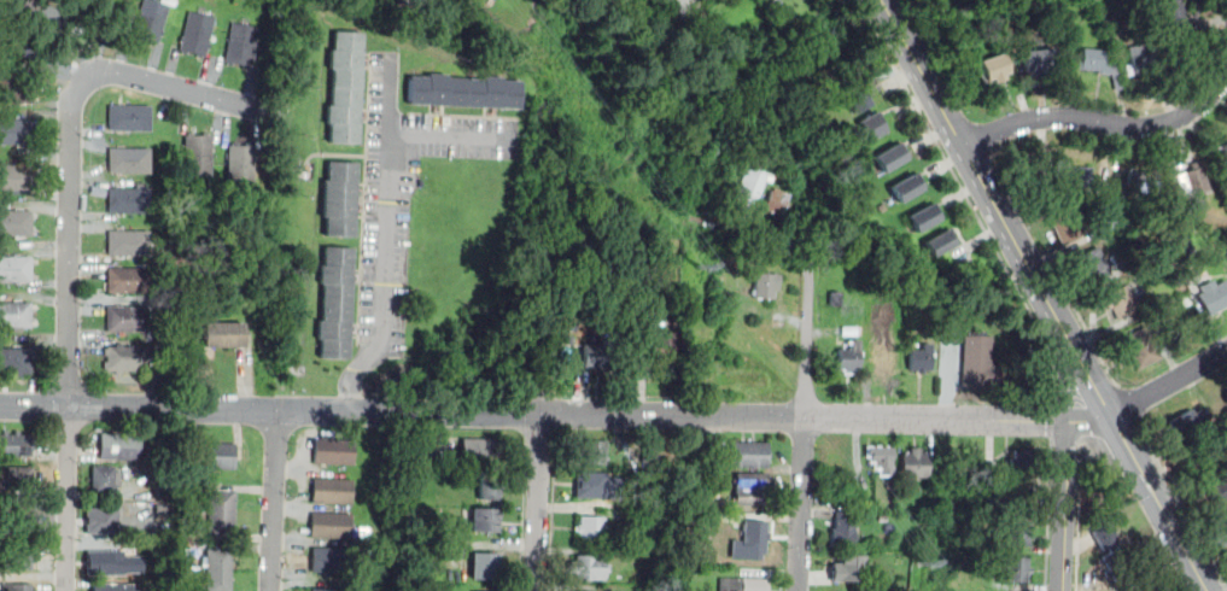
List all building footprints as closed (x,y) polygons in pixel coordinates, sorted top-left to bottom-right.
[(52,36),(67,19),(46,0),(35,0),(25,11),(52,36)] [(147,0),(171,7),(159,46),(135,39),(147,0)] [(401,6),(403,0),(423,0),(419,12),(401,6)] [(1158,5),(1170,0),(1180,0),(1187,19),(1186,19),(1187,24),(1179,28),(1178,23),(1162,29),(1158,21),(1164,18),(1158,5)] [(382,4),(391,8),(387,17),(379,13),(382,4)] [(176,34),(186,37),(192,14),(217,21),(208,59),(182,52),(182,51),(173,48),(176,34)] [(235,24),(261,29),(253,69),(228,64),(235,24)] [(366,34),(361,147),(333,146),(333,128),(329,128),(331,106),(334,107),(335,71),(333,71),(333,51),(337,51),(338,33),(366,34)] [(1149,45),(1155,72),(1150,74),(1151,80),(1144,81),(1143,75),(1135,76),(1129,49),(1149,45)] [(1104,62),(1109,62),(1115,60),(1122,87),(1115,89),(1110,71),(1075,68),(1076,58),(1081,58),(1082,46),(1105,48),(1104,62)] [(1057,57),(1057,66),(1050,66),(1051,71),(1028,72),(1027,53),(1050,51),(1050,58),(1057,57)] [(995,78),(986,82),(978,64),(1004,54),(1011,72),(1005,75),(1007,81),(998,84),(995,78)] [(451,80),(485,82),(485,78),(506,80),(506,82),(522,83),(521,111),(409,106),(410,78),(431,80),(431,76),(451,77),(451,80)] [(871,105),(855,115),(843,94),(860,84),(871,105)] [(112,109),(153,110),(153,134),(112,134),(112,109)] [(887,131),(869,141),(858,122),(876,112),(887,131)] [(35,148),(0,147),(0,122),(35,123),(35,148)] [(189,137),(214,139),(214,180),(188,179),(189,137)] [(906,159),(883,172),(873,157),(896,144),(906,159)] [(1214,156),(1226,145),(1226,158),(1221,163),(1214,156)] [(232,148),(256,148),(256,191),(232,189),(232,148)] [(112,153),(153,153),(152,177),(111,177),(112,153)] [(1054,188),(1054,168),(1056,168),(1056,160),(1069,160),(1069,168),(1089,168),(1089,187),(1054,188)] [(327,181),(331,181),(331,163),(357,164),(355,239),(328,238),(329,220),(326,220),(327,181)] [(747,168),(749,163),(769,171),(767,175),(769,176),(758,206),(756,205),(754,210),(735,203),(736,198),(735,197),(746,168),(747,168)] [(1188,174),(1186,168),(1199,163),(1210,193),(1185,201),(1176,177),(1188,174)] [(35,194),(0,194),(0,169),(36,169),(35,194)] [(1159,194),(1133,194),(1134,174),(1151,174),(1151,169),(1159,169),(1159,194)] [(923,189),(899,203),(889,187),(913,172),(923,189)] [(788,199),(790,199),(784,215),(765,207),(771,192),(775,193),(776,189),(789,194),(788,199)] [(111,192),(152,192),(152,216),(111,216),(111,192)] [(939,220),(916,233),(906,217),(930,204),(939,220)] [(1069,210),(1083,238),(1063,247),(1050,221),(1069,210)] [(35,240),(0,240),(0,215),(35,215),(35,240)] [(1095,224),(1114,215),(1121,228),(1102,238),(1095,224)] [(954,245),(933,257),(923,241),(946,229),(954,245)] [(111,234),(152,234),(152,258),(111,258),(111,234)] [(1179,236),(1181,241),(1186,238),(1193,251),(1182,257),(1174,240),(1179,236)] [(326,267),(326,247),(354,248),(350,361),(322,361),(323,343),(320,343),(321,322),(323,322),(325,286),(322,286),(323,267),(326,267)] [(1094,247),(1109,276),(1089,286),(1075,258),(1094,247)] [(1165,257),(1172,268),(1156,276),(1151,265),(1165,257)] [(34,286),(0,285),(0,260),(35,261),(34,286)] [(110,271),(151,271),(151,297),(110,296),(110,271)] [(758,274),(779,275),(778,293),(775,292),(775,302),(756,302),(758,274)] [(1217,287),(1226,283),(1226,306),(1211,315),(1202,297),(1205,296),(1202,289),(1215,282),(1217,287)] [(1108,315),(1103,305),(1109,303),(1105,296),(1124,286),(1138,311),(1118,322),(1114,311),(1108,315)] [(832,293),(845,293),(845,308),(832,308),(832,293)] [(1185,296),(1191,304),(1184,309),(1178,299),(1185,296)] [(934,314),(924,312),(925,299),(935,300),(934,314)] [(33,332),(0,331),(0,305),(34,306),(33,332)] [(110,310),(151,310),(151,335),(110,334),(110,310)] [(1162,359),(1139,370),(1122,338),(1145,326),(1162,359)] [(208,327),(247,327),(247,352),(206,351),(208,327)] [(845,328),(867,329),(866,339),(845,339),(845,328)] [(690,337),(709,337),(709,353),(689,352),(690,337)] [(992,369),(1000,369),(999,388),(964,388),(965,338),(992,339),(992,369)] [(659,370),(659,364),(650,364),(652,339),(676,340),(674,365),(668,365),(668,370),(659,370)] [(585,346),(604,347),(604,343),(624,343),(624,355),(623,355),(621,370),(585,369),(585,346)] [(875,343),(898,343),(896,371),(875,370),(875,343)] [(863,371),(839,370),(840,351),(854,351),(854,345),(863,345),(863,371)] [(908,370),(910,353),(923,353),(923,346),(933,346),(931,371),(908,370)] [(33,378),(0,378),(0,351),(33,351),(33,378)] [(110,351),(151,351),(150,375),(109,375),(110,351)] [(1200,426),(1202,427),(1178,440),(1169,422),(1192,410),(1194,414),(1199,411),(1206,422),(1200,426)] [(36,458),(0,457),(0,436),(8,437),(8,432),(13,432),(13,437),(19,437),(21,431),(25,431),(24,437),(36,437),(36,458)] [(138,438),(138,462),(98,462),(99,438),(138,438)] [(355,443),(354,464),(314,462),(315,440),(355,443)] [(502,441),(502,466),(461,466),(462,440),(502,441)] [(583,458),(577,457),(578,447),(583,447),(584,440),(607,441),(606,466),(583,464),(583,458)] [(235,446),(234,469),(194,468),(195,444),(235,446)] [(769,444),(767,469),(729,469),(730,444),(769,444)] [(875,463),(867,462),(867,457),(865,457),(866,449),(893,449),(893,476),(880,476),(880,469),(875,469),(875,463)] [(910,455),(910,450),(921,450),(921,456),(929,456),(929,478),(904,478),(904,455),(910,455)] [(1013,460),(1013,451),(1034,451),(1034,460),(1038,460),(1036,474),(1009,474),(1010,460),(1013,460)] [(643,452),(659,456),(655,468),(639,463),(643,452)] [(35,468),(35,488),(11,488),(11,476),(2,476),(2,468),(11,468),(12,468),(35,468)] [(112,485),(115,485),(115,492),(88,492),(89,468),(112,468),(112,485)] [(499,482),(503,482),(503,488),(498,488),(498,502),(478,501),(479,473),(499,473),(499,482)] [(614,474),(613,502),(574,499),(575,473),(614,474)] [(767,474),(767,476),(773,476),(773,503),(767,503),(767,505),(735,505),(735,475),(767,474)] [(1205,487),(1226,476),(1226,502),(1215,508),(1205,487)] [(352,481),(351,504),(314,503),(315,480),(352,481)] [(987,487),(1013,487),(1013,490),(1030,490),(1030,513),(1003,511),(1003,508),(987,507),(987,487)] [(232,492),(230,537),(209,537),(210,492),(232,492)] [(496,536),(469,534),(471,509),(499,511),(498,522),(497,522),(496,536)] [(113,511),(118,511),(118,532),(113,532),(113,536),(82,536),(82,510),(113,510),(113,511)] [(647,511),(647,523),(627,522),(627,511),(647,511)] [(855,521),(855,548),(830,548),(830,531),(834,531),(834,521),(836,521),(836,511),(849,511),(849,521),(855,521)] [(717,513),(717,525),(702,525),(702,513),(717,513)] [(352,516),(351,540),(312,538),(314,514),(352,516)] [(1219,519),(1226,514),(1226,533),(1219,519)] [(34,532),(0,531),(0,515),(34,515),(34,532)] [(574,527),(578,527),(579,516),(606,519),(604,527),(609,527),(609,542),(604,542),(603,545),(578,543),(578,533),(574,533),(574,527)] [(1029,523),(1029,548),(1010,548),(1011,522),(1029,523)] [(1111,551),(1109,548),(1103,551),(1091,533),(1108,522),(1115,536),(1112,538),(1116,544),(1112,545),(1115,550),(1118,548),(1133,572),(1115,583),(1100,558),(1111,551)] [(749,544),(742,544),(743,523),(767,523),(766,534),(770,534),(770,543),(766,543),(766,558),(749,557),(749,544)] [(5,570),(5,545),(39,546),(39,563),(36,563),(36,570),(5,570)] [(351,550),(350,577),(314,574),(315,549),(351,550)] [(228,552),(227,590),(208,590),(209,551),(228,552)] [(124,552),(124,577),(87,575),(88,555),(104,555),(104,552),(124,552)] [(496,555),(496,581),(469,581),(469,555),(496,555)] [(569,563),(574,563),(574,556),(606,557),(606,566),(610,566),(610,574),(606,574),(606,581),(573,581),(573,575),(569,575),(569,563)] [(1032,570),(1032,584),(998,584),(998,572),(1005,572),(1005,557),(1028,558),(1028,570),(1032,570)] [(865,561),(865,589),(829,587),(829,585),(826,585),(828,562),(830,562),(830,560),(865,561)] [(770,580),(770,590),(721,590),(721,579),(764,579),(764,580),(770,580)] [(2,583),(2,590),(33,590),(33,582),(2,583)]
